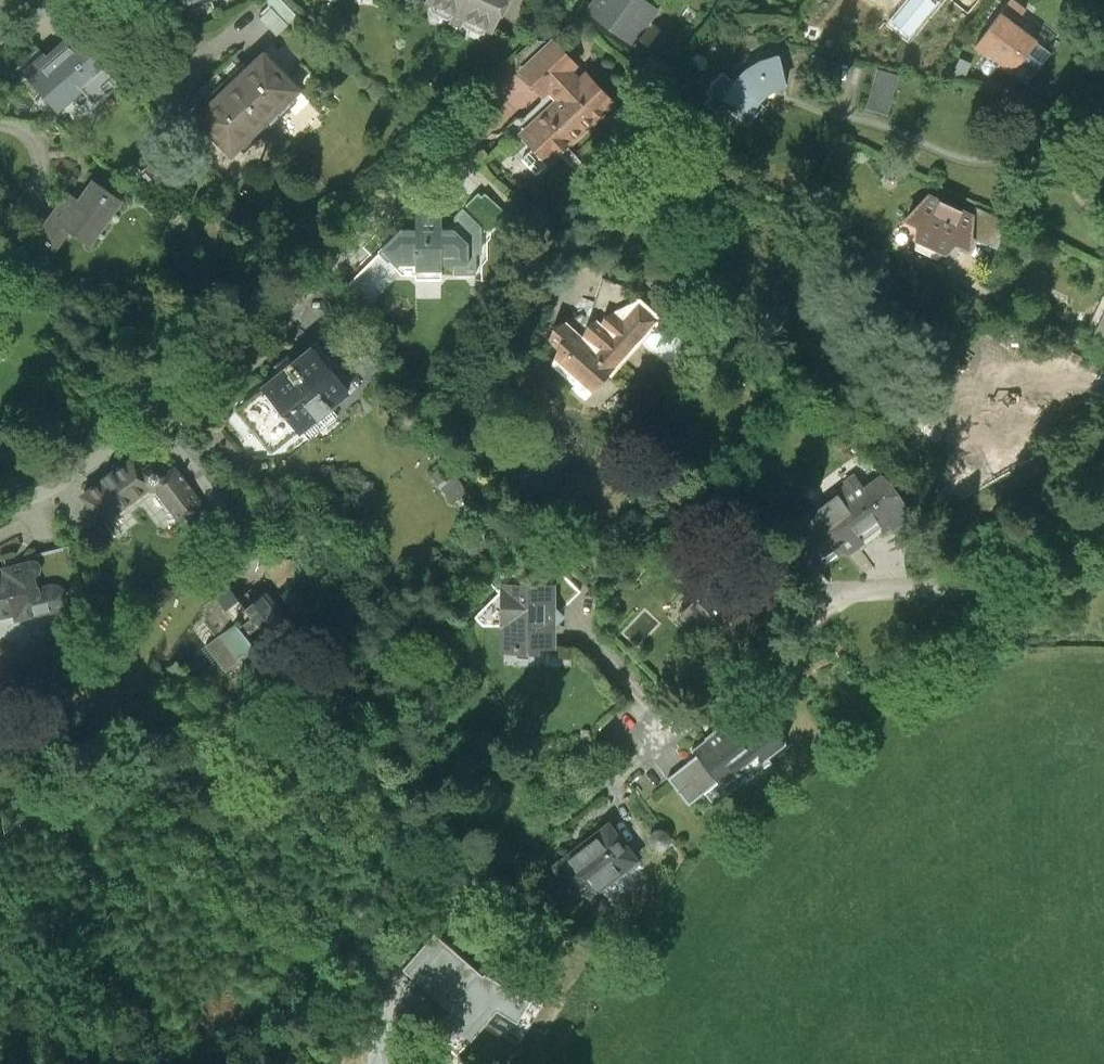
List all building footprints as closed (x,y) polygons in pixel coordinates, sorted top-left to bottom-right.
[(265,1),(273,10),(263,19),(277,36),(298,18),(282,0),(269,0),(265,1)] [(427,1),(491,32),(506,0),(427,0),(427,1)] [(641,0),(600,0),(590,13),(634,46),(659,13),(641,0)] [(853,4),(887,24),(896,9),(925,26),(941,0),(855,0),(853,4)] [(1025,12),(1011,1),(976,47),(989,57),(983,65),(982,67),(982,70),(982,71),(983,73),(984,74),(986,75),(987,75),(989,75),(991,75),(992,74),(993,73),(1000,65),(1028,87),(1041,69),(1039,68),(1050,54),(1014,26),(1025,12)] [(72,34),(26,76),(59,113),(82,92),(94,105),(118,84),(72,34)] [(574,65),(552,43),(523,70),(544,93),(548,89),(558,99),(523,133),(549,162),(612,104),(584,75),(579,80),(569,70),(574,65)] [(299,92),(262,55),(194,122),(231,159),(299,92)] [(764,107),(758,102),(764,95),(773,90),(784,87),(777,58),(761,63),(746,72),(735,84),(722,73),(705,93),(710,97),(704,104),(716,114),(721,106),(747,127),(764,107)] [(971,65),(959,59),(953,73),(965,79),(971,65)] [(866,109),(887,115),(899,77),(878,70),(866,109)] [(120,203),(91,182),(77,202),(66,194),(27,249),(47,263),(69,231),(90,246),(120,203)] [(485,194),(467,212),(482,227),(482,231),(491,231),(508,215),(485,194)] [(930,196),(904,222),(918,229),(917,250),(941,261),(943,255),(948,257),(957,248),(973,255),(974,242),(976,217),(930,196)] [(482,254),(482,231),(482,227),(467,212),(463,208),(454,217),(454,229),(441,229),(441,217),(439,217),(439,212),(428,212),(428,217),(415,217),(415,229),(402,229),(401,228),(382,246),(391,256),(389,259),(397,267),(400,264),(415,264),(415,271),(441,271),(441,264),(454,264),(454,275),(476,275),(476,254),(482,254)] [(978,209),(976,217),(974,242),(998,252),(1011,225),(978,209)] [(418,278),(420,297),(443,295),(441,276),(418,278)] [(572,389),(585,401),(642,339),(660,319),(638,299),(635,303),(613,312),(600,327),(596,324),(581,340),(564,325),(550,340),(559,349),(552,364),(576,385),(572,389)] [(1088,336),(1095,339),(1094,342),(1103,347),(1103,302),(1088,336)] [(692,348),(660,319),(642,339),(673,368),(692,348)] [(313,347),(263,388),(298,431),(348,390),(313,347)] [(274,451),(298,431),(263,388),(239,408),(274,451)] [(1044,411),(1032,389),(984,416),(989,423),(983,426),(990,439),(971,450),(978,461),(1042,425),(1037,415),(1044,411)] [(79,499),(99,526),(146,491),(155,492),(178,524),(202,506),(174,469),(162,478),(145,476),(133,459),(79,499)] [(839,499),(832,505),(862,546),(864,549),(911,513),(882,476),(866,489),(855,475),(833,492),(839,499)] [(847,557),(862,546),(832,505),(818,515),(814,510),(797,523),(809,538),(798,547),(818,573),(844,553),(847,557)] [(13,616),(14,623),(59,611),(64,607),(66,601),(65,595),(62,589),(56,586),(51,585),(46,586),(42,589),(37,591),(34,580),(38,577),(40,573),(39,568),(36,565),(30,564),(2,571),(4,578),(0,579),(0,620),(13,616)] [(267,591),(245,608),(225,582),(212,593),(215,597),(207,604),(208,606),(206,607),(208,609),(205,611),(207,613),(205,615),(207,617),(205,619),(218,636),(205,646),(219,663),(218,664),(232,682),(248,670),(240,661),(256,648),(246,636),(258,626),(265,634),(275,626),(277,629),(279,627),(281,629),(283,627),(285,629),(287,627),(289,630),(291,628),(292,630),(295,628),(297,630),(301,627),(304,631),(321,617),(294,583),(281,593),(284,597),(276,604),(267,591)] [(714,584),(684,614),(730,660),(760,630),(714,584)] [(556,588),(503,589),(504,656),(557,655),(556,588)] [(695,751),(701,759),(670,782),(690,807),(721,783),(726,789),(740,779),(737,775),(760,757),(765,763),(785,747),(766,722),(740,743),(727,726),(695,751)] [(638,867),(609,829),(555,870),(584,908),(587,911),(591,910),(594,908),(597,905),(598,901),(598,898),(638,867)] [(458,949),(436,932),(408,965),(454,1006),(433,1028),(459,1051),(498,1007),(516,1017),(529,999),(486,971),(479,978),(454,953),(458,949)]
